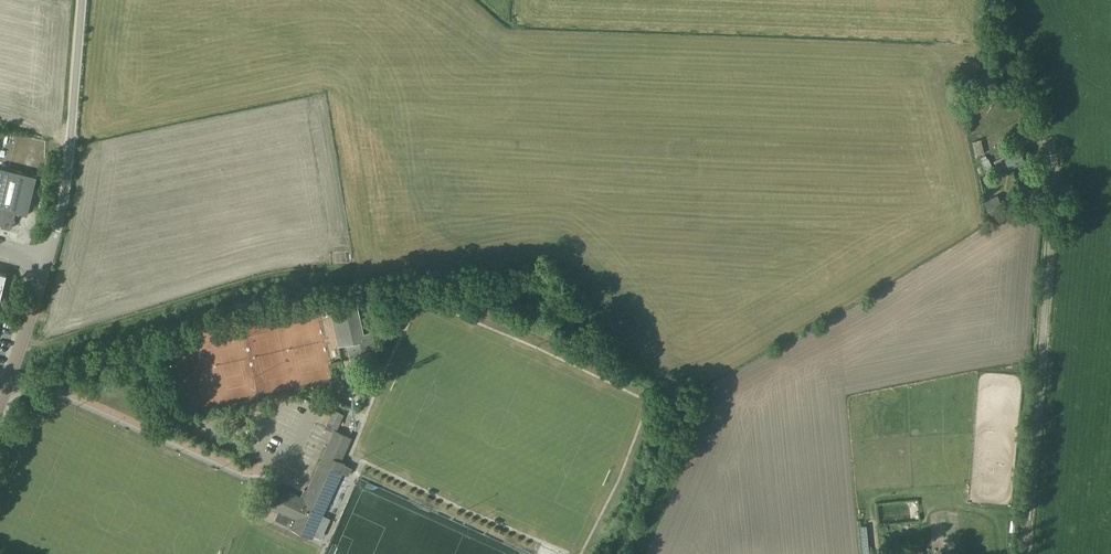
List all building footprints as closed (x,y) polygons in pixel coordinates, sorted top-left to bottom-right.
[(981,139),(972,141),(975,155),(984,153),(981,139)] [(993,160),(998,168),(1008,163),(1010,168),(1025,161),(1018,147),(1004,154),(1004,155),(993,160)] [(981,161),(988,174),(995,170),(988,157),(987,157),(985,155),(979,158),(981,161)] [(10,228),(13,227),(16,211),(28,214),(38,175),(0,166),(0,226),(10,228)] [(1004,208),(997,193),(984,200),(992,215),(1004,208)] [(320,309),(330,307),(329,300),(318,303),(320,309)] [(357,302),(335,307),(342,340),(347,339),(351,359),(377,353),(374,337),(365,339),(357,302)] [(339,410),(333,408),(325,428),(330,431),(339,410)] [(224,424),(221,431),(231,436),(234,430),(224,424)] [(345,436),(333,431),(325,452),(337,457),(345,436)] [(325,454),(321,462),(348,475),(352,467),(325,454)] [(338,489),(333,487),(339,474),(320,465),(311,483),(336,494),(338,489)] [(275,518),(285,523),(285,522),(292,525),(292,526),(311,535),(323,508),(323,509),(328,498),(333,500),(336,494),(311,483),(308,490),(304,488),(300,497),(279,487),(270,506),(279,510),(275,518)]
